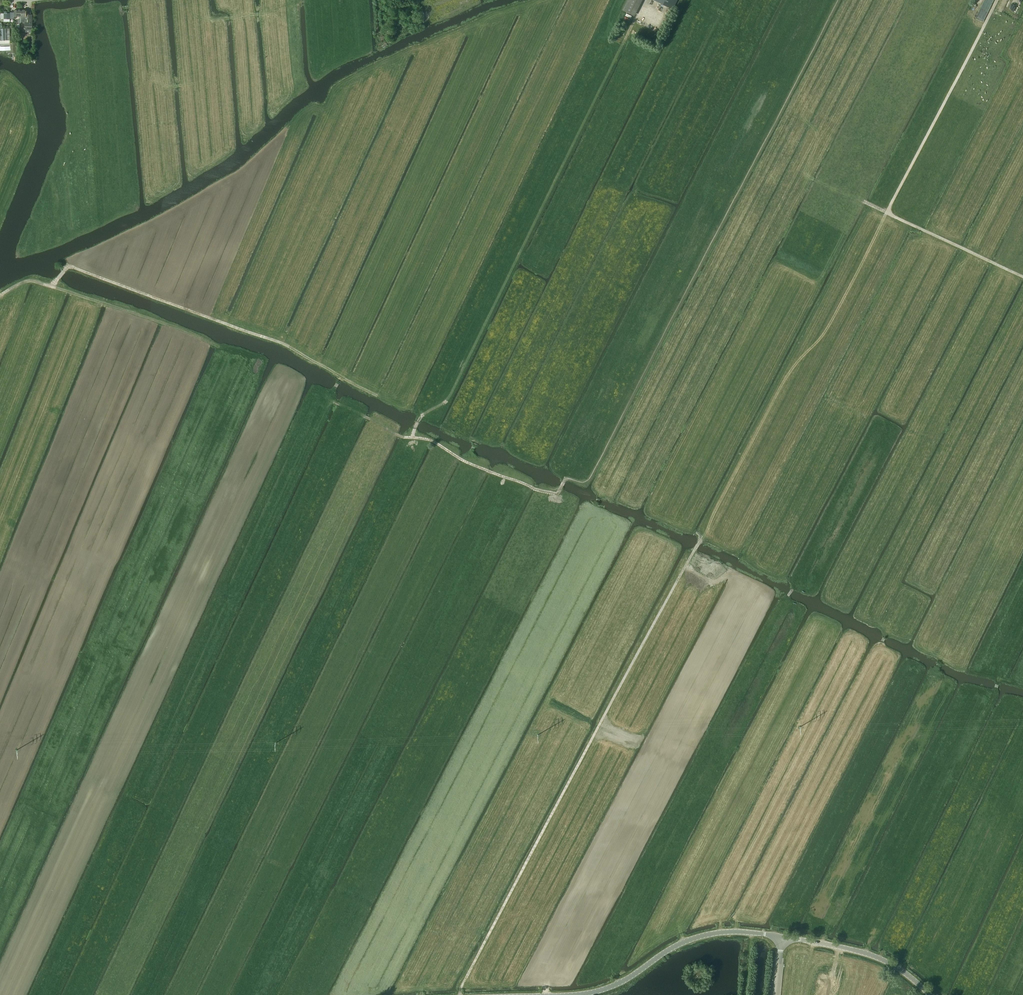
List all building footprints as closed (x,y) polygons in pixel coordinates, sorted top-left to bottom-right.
[(622,10),(633,15),(640,0),(627,0),(622,10)] [(672,9),(677,0),(655,0),(672,9)] [(25,10),(21,10),(21,22),(25,22),(25,27),(25,30),(30,30),(31,27),(32,15),(28,15),(28,10),(25,10)] [(9,22),(10,19),(9,19),(9,13),(4,13),(3,19),(1,19),(1,21),(9,22)] [(0,29),(0,46),(1,46),(10,45),(10,42),(9,28),(0,29)]
